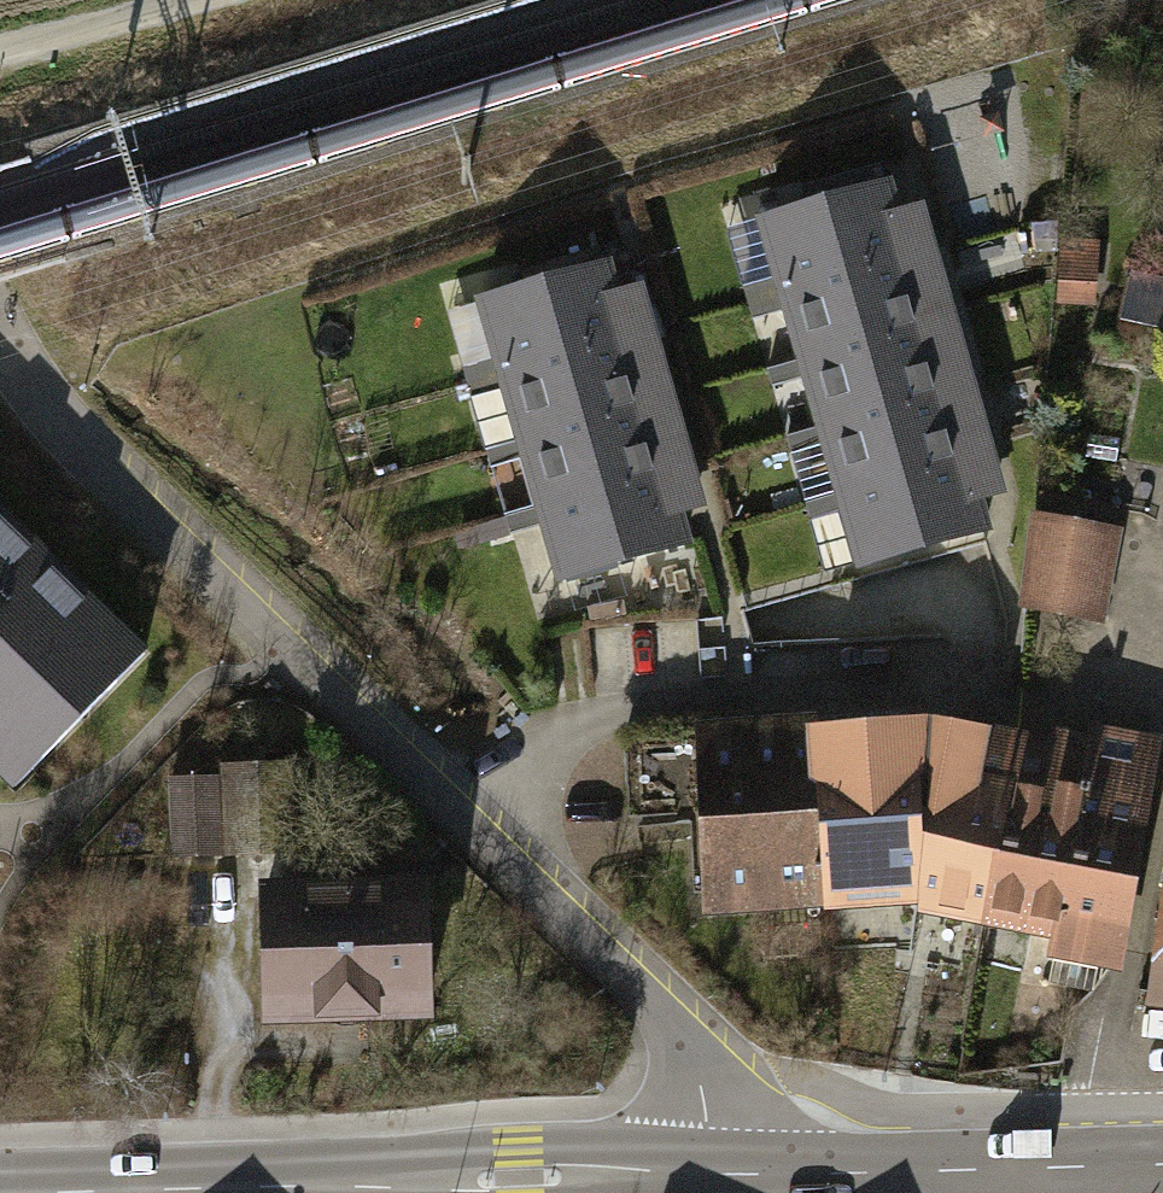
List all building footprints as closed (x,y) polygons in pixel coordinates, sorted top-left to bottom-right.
[(746,286),(749,302),(933,250),(921,209),(896,217),(881,166),(845,177),(851,198),(764,224),(779,276),(746,286)] [(1091,302),(1094,242),(1065,241),(1062,301),(1091,302)] [(463,366),(466,382),(650,330),(638,289),(613,297),(598,246),(562,257),(568,278),(481,304),(496,356),(463,366)] [(933,250),(749,302),(754,319),(789,309),(803,359),(927,323),(921,299),(945,292),(933,250)] [(803,359),(768,369),(773,387),(808,377),(822,426),(947,389),(940,365),(964,358),(952,316),(927,323),(803,359)] [(650,330),(466,382),(471,399),(506,390),(520,439),(644,403),(638,379),(662,372),(650,330)] [(822,426),(787,436),(793,454),(828,444),(841,492),(964,458),(960,433),(984,426),(970,382),(947,389),(822,426)] [(520,439),(485,449),(490,467),(525,457),(539,506),(664,469),(657,445),(681,438),(669,396),(644,403),(520,439)] [(1119,440),(1089,435),(1087,458),(1117,461),(1119,440)] [(841,492),(805,502),(810,520),(845,510),(860,562),(985,527),(977,498),(1000,492),(989,451),(964,458),(841,492)] [(539,506),(504,516),(510,534),(545,524),(560,577),(685,540),(677,513),(701,506),(687,462),(664,469),(539,506)] [(1101,611),(1116,511),(1042,499),(1026,600),(1101,611)] [(0,501),(0,772),(20,791),(156,649),(0,501)] [(919,903),(983,914),(1013,786),(974,778),(979,740),(913,727),(817,733),(826,893),(918,887),(919,903)] [(716,900),(826,893),(817,733),(709,742),(709,737),(703,737),(702,731),(625,734),(629,817),(693,814),(701,803),(708,904),(716,904),(716,900)] [(1043,792),(1013,786),(983,914),(1059,930),(1055,959),(1112,967),(1151,745),(1088,734),(1087,746),(1054,739),(1043,792)] [(165,791),(169,870),(298,863),(294,772),(216,776),(217,788),(165,791)] [(271,1025),(436,1019),(431,880),(266,886),(271,1025)] [(1162,999),(1162,930),(1153,998),(1162,999)]
